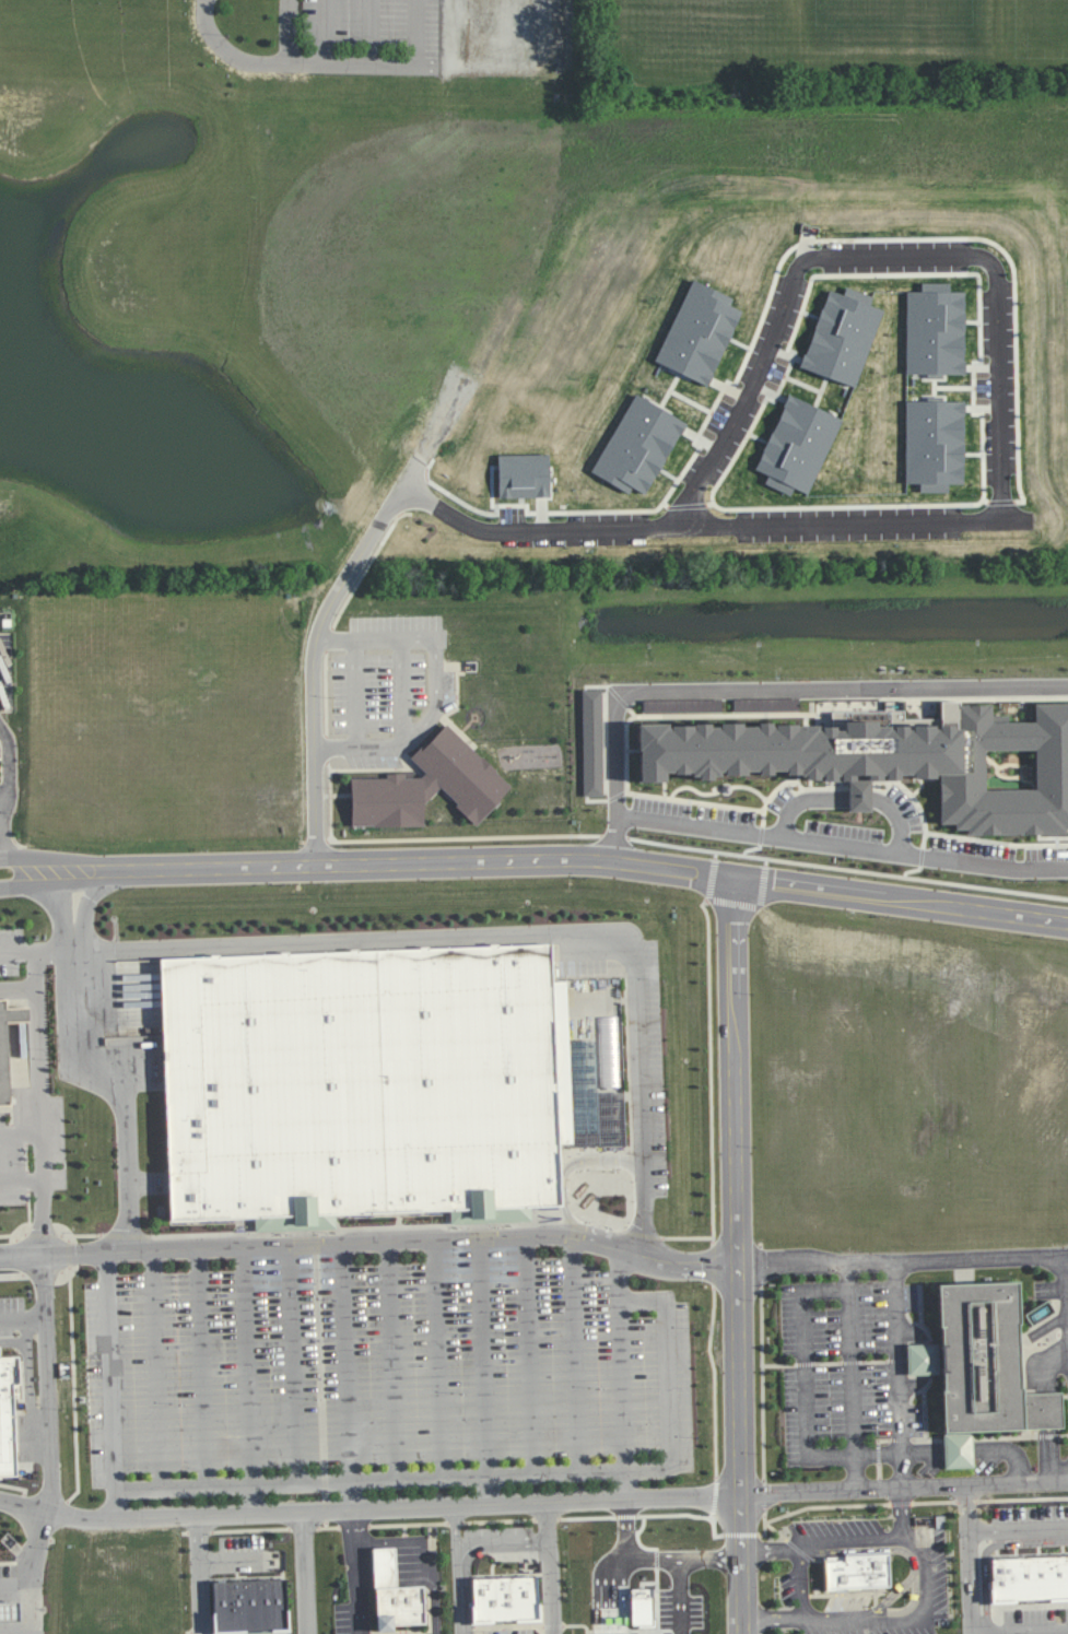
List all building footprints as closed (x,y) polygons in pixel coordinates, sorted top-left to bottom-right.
[(602,690),(582,690),(583,796),(603,796),(602,690)] [(638,782),(664,782),(665,774),(849,777),(849,811),(871,811),(871,781),(896,781),(898,777),(934,777),(939,769),(939,824),(952,824),(965,833),(1067,834),(1067,704),(1034,703),(1033,722),(991,722),(991,704),(939,703),(939,719),(902,719),(892,734),(864,715),(864,713),(832,712),(831,727),(816,727),(814,726),(639,723),(638,782)] [(351,780),(351,830),(426,830),(426,806),(443,790),(477,825),(513,791),(446,722),(411,756),(429,774),(422,780),(407,780),(407,774),(387,774),(387,779),(351,780)] [(159,959),(551,943),(561,1207),(531,1208),(531,1221),(450,1224),(449,1210),(336,1214),(336,1229),(255,1232),(254,1219),(169,1221),(159,959)] [(11,1106),(0,1107),(0,998),(7,998),(8,1008),(27,1007),(28,1023),(8,1023),(11,1106)] [(618,1017),(599,1017),(600,1063),(613,1063),(613,1062),(619,1062),(618,1017)] [(1034,1379),(1067,1379),(1067,1441),(993,1443),(994,1489),(962,1490),(939,1490),(935,1280),(1032,1278),(1034,1379)] [(16,1476),(13,1384),(20,1384),(19,1355),(0,1356),(0,1477),(16,1476)] [(372,1549),(376,1632),(392,1632),(392,1625),(425,1624),(423,1586),(397,1587),(395,1548),(372,1549)] [(890,1587),(825,1591),(823,1556),(845,1555),(889,1553),(890,1587)] [(991,1601),(1067,1598),(1067,1554),(989,1557),(991,1601)] [(472,1579),(537,1577),(538,1619),(473,1621),(472,1579)] [(212,1582),(214,1632),(286,1630),(285,1578),(212,1582)]
